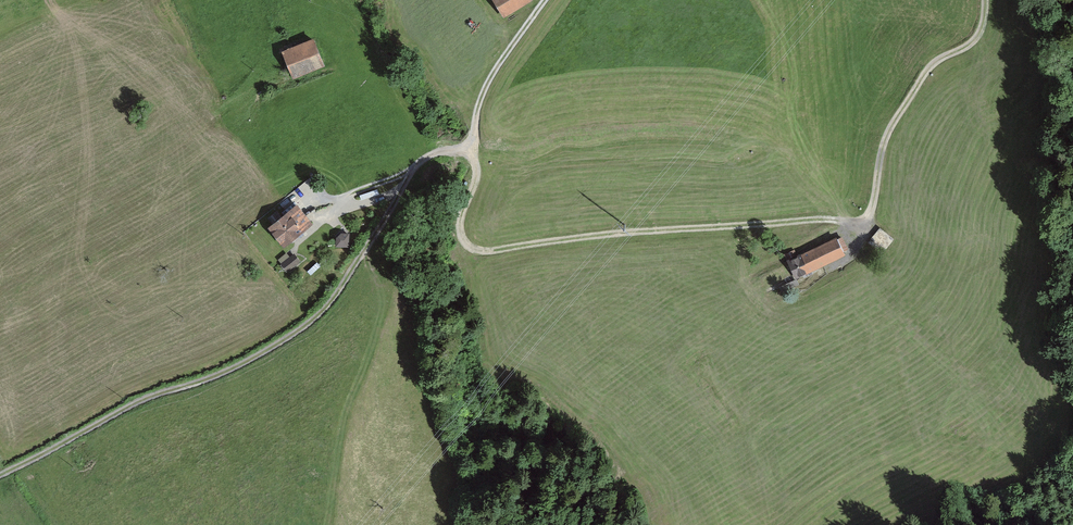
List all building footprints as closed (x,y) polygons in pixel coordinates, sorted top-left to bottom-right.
[(524,0),(487,0),(501,20),(526,3),(524,0)] [(322,63),(310,39),(280,53),(291,77),(322,63)] [(310,223),(291,201),(262,225),(280,248),(310,223)] [(884,244),(893,231),(880,223),(871,236),(884,244)] [(843,253),(834,236),(797,254),(805,272),(843,253)] [(303,261),(297,254),(283,266),(288,272),(303,261)]
